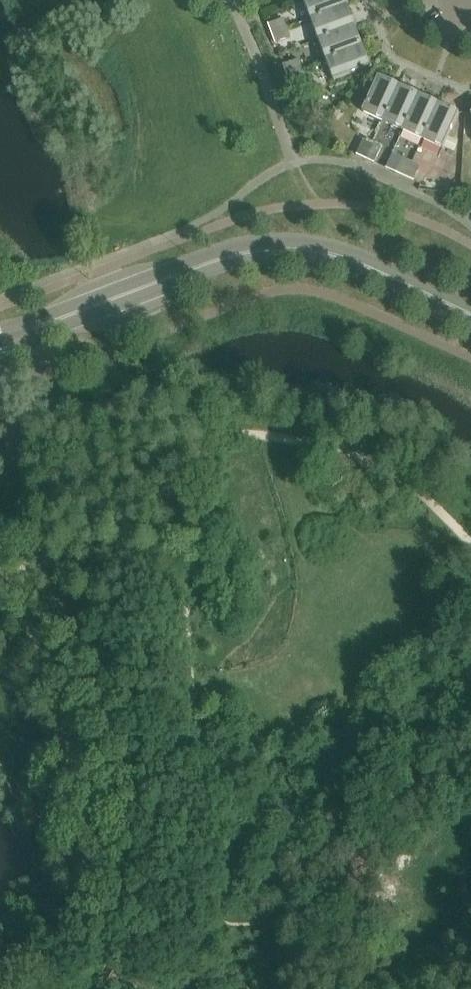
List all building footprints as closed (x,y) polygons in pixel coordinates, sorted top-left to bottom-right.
[(311,20),(347,6),(345,0),(303,0),(311,20)] [(318,41),(355,27),(347,6),(311,20),(318,41)] [(284,20),(268,25),(272,35),(287,29),(284,20)] [(326,61),(362,47),(355,27),(318,41),(326,61)] [(287,29),(272,35),(275,44),(291,38),(287,29)] [(362,47),(326,61),(334,82),(370,69),(362,47)] [(299,60),(283,66),(287,75),(302,70),(299,60)] [(302,70),(287,75),(290,85),(306,79),(302,70)] [(383,122),(400,87),(379,77),(363,112),(383,122)] [(400,87),(383,122),(403,131),(419,95),(400,87)] [(419,95),(403,131),(423,140),(439,104),(419,95)] [(439,104),(423,140),(443,149),(459,114),(439,104)] [(363,141),(357,156),(366,160),(372,145),(363,141)] [(372,145),(366,160),(375,164),(381,149),(372,145)] [(403,159),(396,174),(405,178),(412,163),(403,159)] [(412,163),(405,178),(414,182),(421,167),(412,163)]
